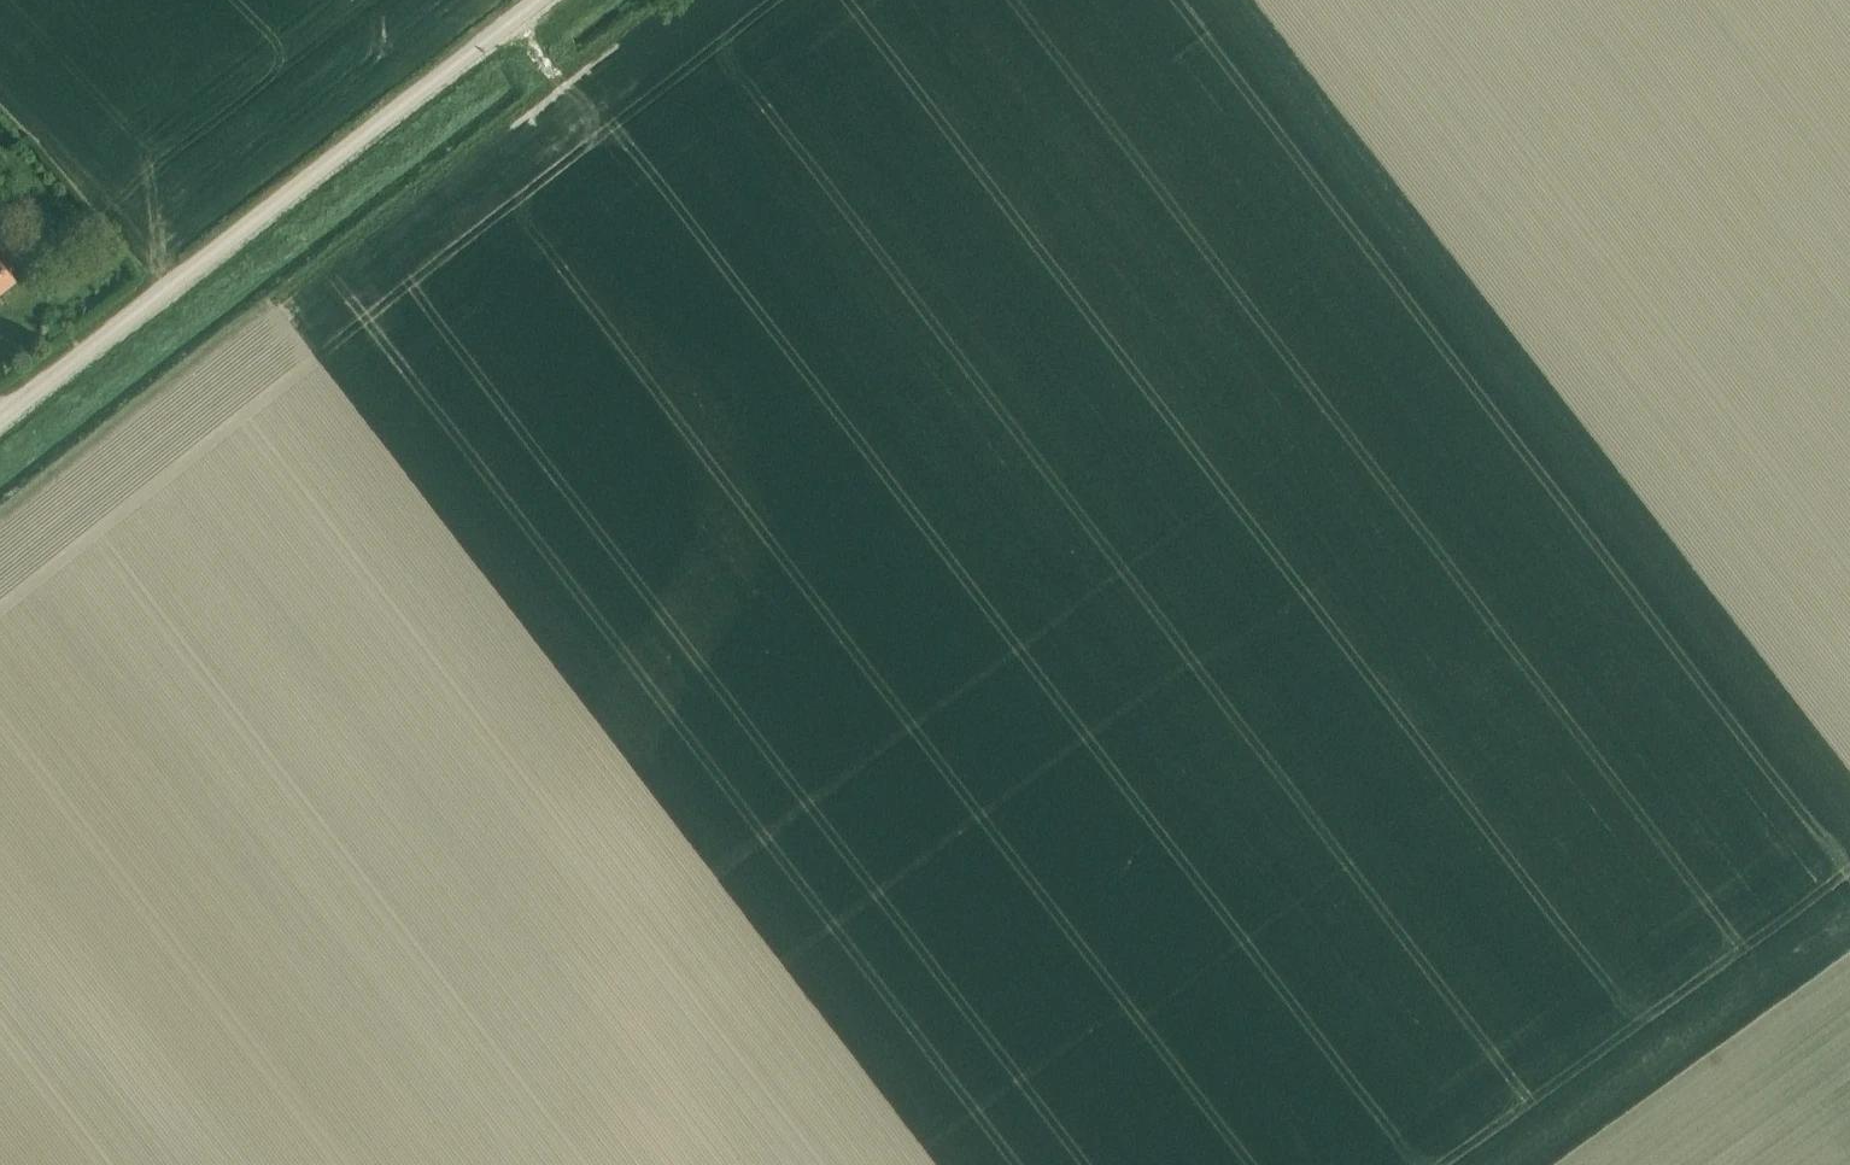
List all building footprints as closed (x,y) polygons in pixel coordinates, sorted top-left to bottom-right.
[(12,274),(0,259),(0,284),(12,274)]
